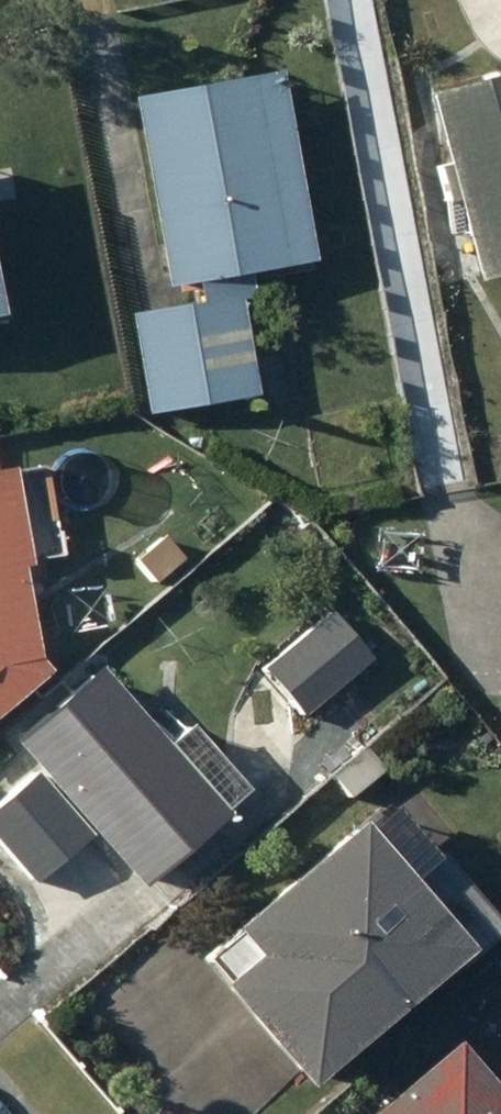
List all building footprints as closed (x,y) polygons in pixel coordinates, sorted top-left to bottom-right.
[(312,257),(280,67),(135,91),(168,283),(200,278),(203,299),(132,311),(150,413),(242,398),(244,409),(308,398),(301,357),(266,362),(249,267),(312,257)] [(481,277),(500,272),(500,72),(431,90),(481,277)] [(50,667),(38,654),(22,560),(31,559),(15,465),(0,467),(0,711),(50,667)] [(166,536),(136,558),(152,580),(182,558),(166,536)] [(333,608),(265,667),(306,715),(374,656),(333,608)] [(248,786),(192,724),(170,744),(101,666),(18,740),(42,767),(0,805),(0,840),(40,884),(99,832),(146,885),(230,810),(226,806),(248,786)] [(223,982),(307,1082),(470,944),(411,873),(437,852),(397,805),(370,828),(361,818),(237,923),(241,928),(209,955),(228,978),(223,982)] [(363,1113),(500,1113),(500,1088),(456,1035),(363,1113)]
